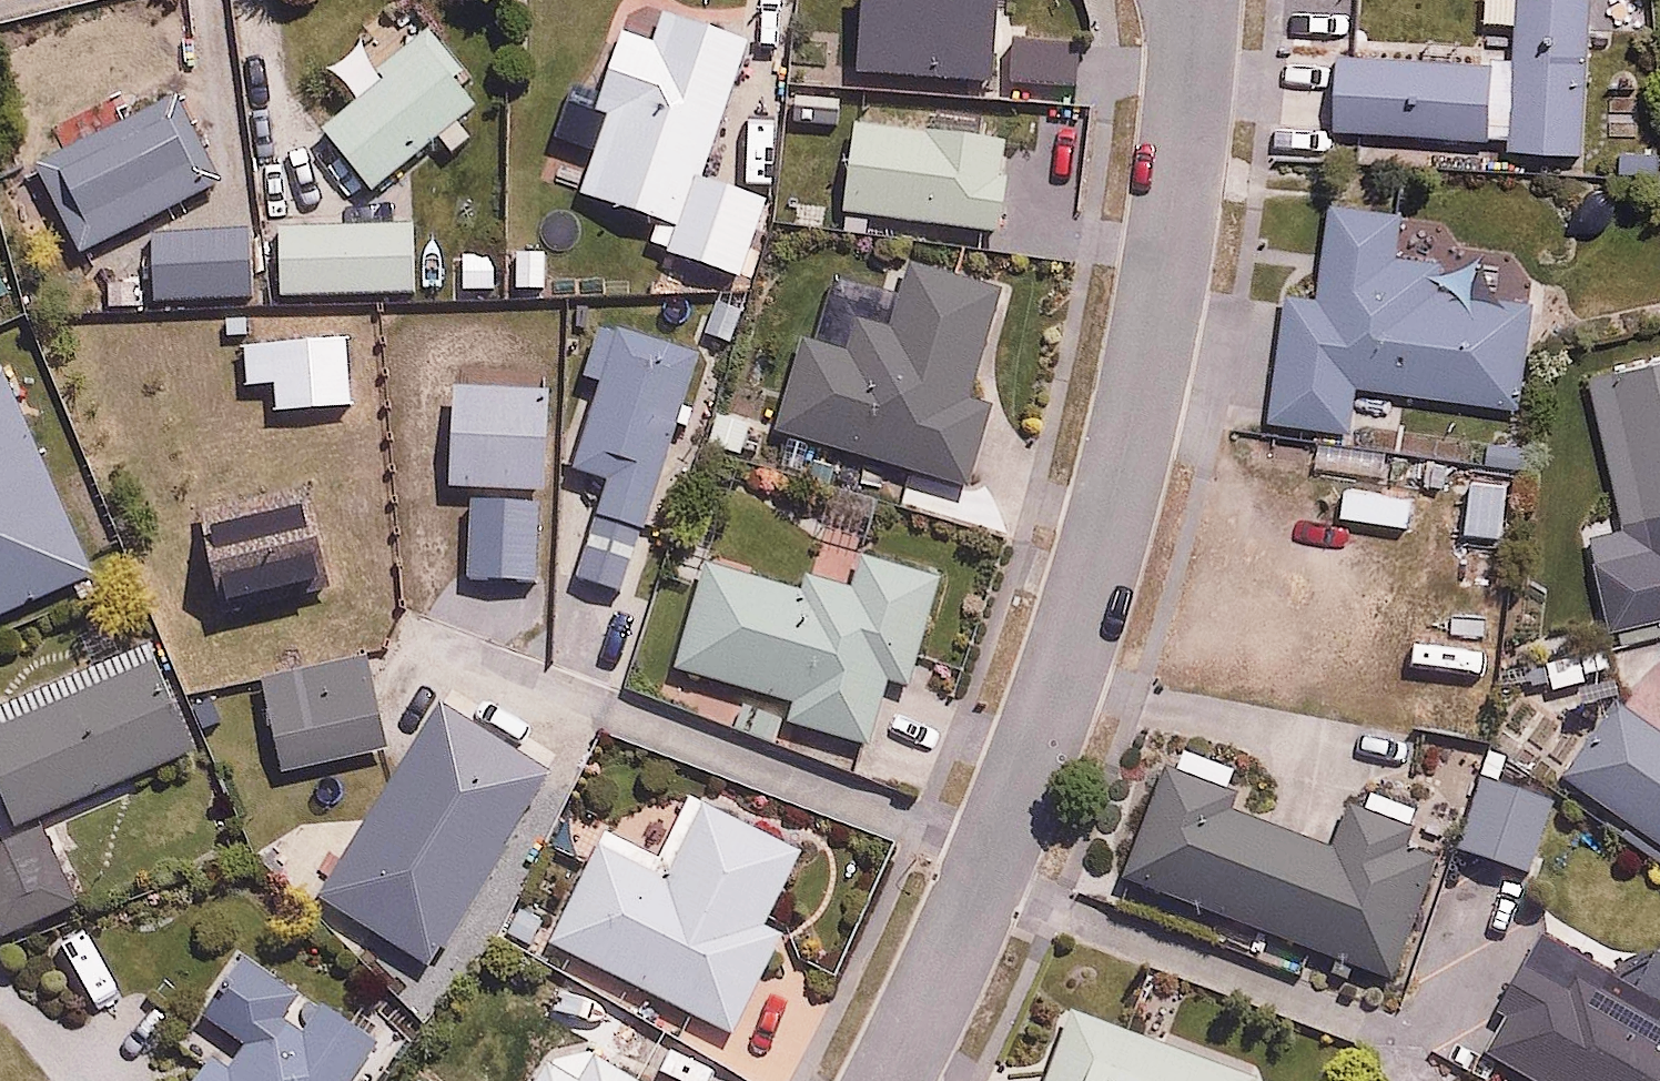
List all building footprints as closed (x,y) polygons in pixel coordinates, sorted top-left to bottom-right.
[(320,122),(371,184),(440,129),(454,146),(472,132),(458,114),(485,92),(410,0),(403,0),(323,64),(351,98),(320,122)] [(573,188),(655,215),(646,242),(740,273),(765,196),(696,174),(744,28),(657,0),(647,29),(617,19),(593,94),(603,98),(573,188)] [(1282,148),(1339,148),(1339,129),(1518,131),(1518,146),(1587,146),(1588,0),(1486,0),(1486,14),(1519,14),(1519,45),(1340,44),(1340,50),(1283,49),(1282,148)] [(34,159),(78,247),(217,177),(173,89),(34,159)] [(1012,136),(851,116),(839,211),(1000,230),(1012,136)] [(1479,253),(1397,246),(1401,205),(1331,199),(1323,294),(1283,291),(1272,419),(1353,426),(1356,384),(1518,398),(1527,295),(1476,291),(1479,253)] [(413,213),(275,217),(277,286),(415,283),(413,213)] [(248,222),(150,224),(152,294),(250,292),(248,222)] [(545,242),(513,243),(514,287),(546,286),(545,242)] [(494,244),(454,246),(456,289),(496,288),(494,244)] [(992,286),(902,261),(885,322),(850,313),(841,345),(799,334),(771,435),(966,489),(987,413),(959,406),(992,286)] [(691,344),(603,319),(563,464),(602,475),(592,509),(642,523),(691,344)] [(238,337),(240,379),(272,378),(273,406),(353,403),(350,333),(238,337)] [(1592,363),(1625,510),(1659,502),(1659,348),(1592,363)] [(0,361),(0,612),(92,572),(0,361)] [(540,386),(452,386),(451,489),(471,489),(471,581),(539,581),(540,386)] [(1503,475),(1465,474),(1464,527),(1502,528),(1503,475)] [(1435,476),(1355,475),(1355,508),(1435,510),(1435,476)] [(1614,623),(1659,612),(1659,531),(1595,547),(1614,623)] [(308,533),(206,562),(229,640),(331,611),(308,533)] [(854,547),(847,572),(804,559),(800,577),(710,551),(677,666),(791,699),(785,720),(872,745),(890,680),(912,686),(944,574),(854,547)] [(1482,635),(1457,631),(1448,692),(1472,696),(1482,635)] [(0,706),(0,785),(16,822),(194,744),(149,641),(0,706)] [(368,655),(266,671),(282,770),(384,754),(368,655)] [(558,759),(448,689),(321,889),(431,958),(558,759)] [(1623,694),(1567,775),(1659,838),(1659,719),(1623,694)] [(1421,817),(1356,792),(1336,845),(1225,803),(1231,787),(1169,764),(1127,875),(1398,978),(1447,847),(1414,834),(1421,817)] [(1550,800),(1476,780),(1458,845),(1531,865),(1550,800)] [(762,915),(795,847),(681,790),(647,858),(600,834),(549,936),(733,1027),(784,926),(762,915)] [(0,846),(0,933),(71,905),(42,829),(0,846)] [(1488,1056),(1536,1080),(1659,1080),(1659,994),(1540,930),(1499,1005),(1511,1012),(1488,1056)] [(341,1078),(369,1035),(244,952),(202,1016),(242,1044),(229,1064),(212,1052),(193,1080),(346,1080),(341,1078)] [(1272,1066),(1182,1031),(1177,1044),(1066,1000),(1034,1080),(1266,1080),(1272,1066)] [(558,1033),(531,1080),(641,1080),(558,1033)] [(653,1060),(692,1080),(739,1080),(741,1079),(666,1037),(653,1060)]
